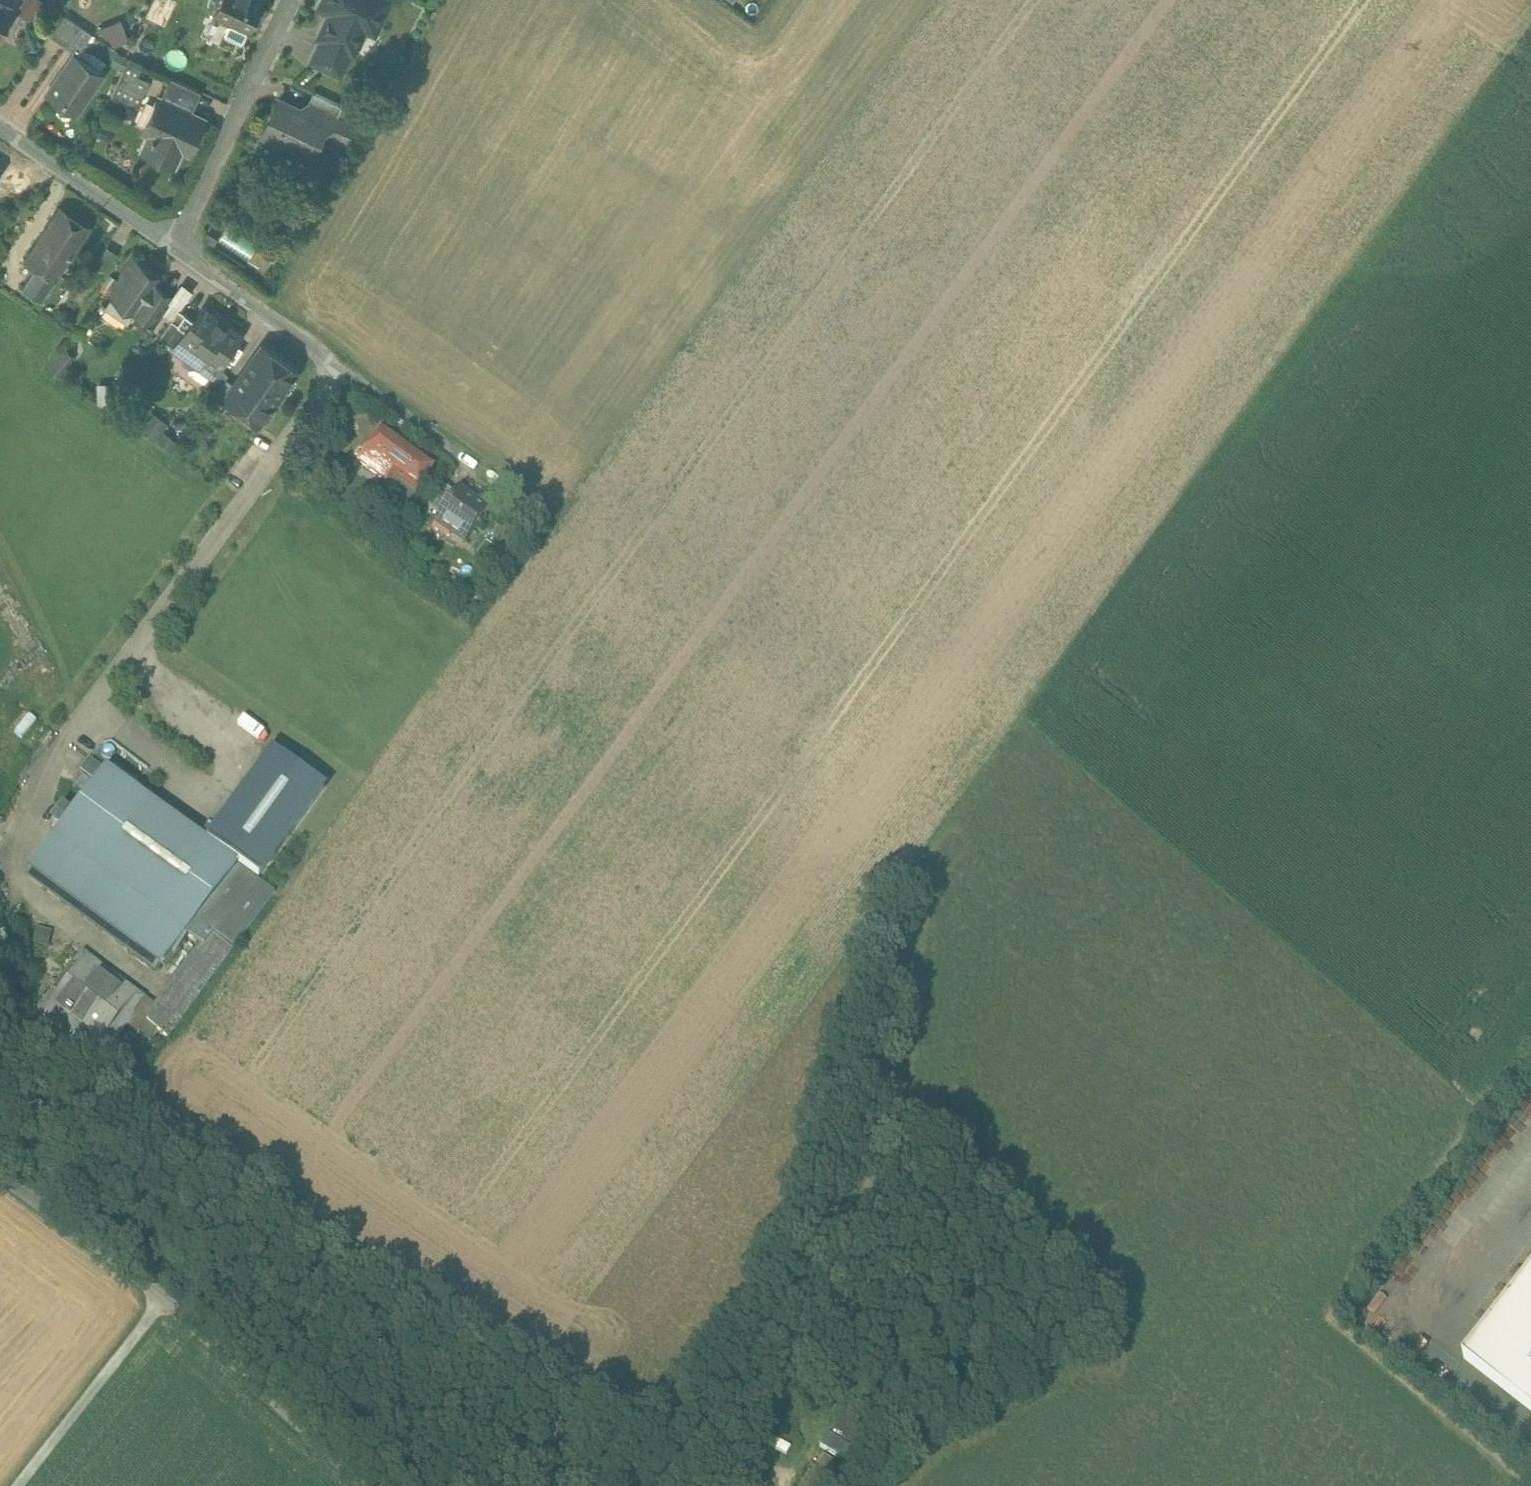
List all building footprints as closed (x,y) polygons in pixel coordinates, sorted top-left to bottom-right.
[(212,14),(213,15),(214,17),(227,23),(228,26),(225,33),(226,36),(239,42),(244,40),(262,0),(219,0),(212,14)] [(329,1),(332,9),(325,24),(327,31),(324,37),(350,49),(354,41),(358,43),(369,20),(377,24),(388,0),(327,0),(329,1)] [(0,4),(0,36),(11,8),(0,4)] [(65,14),(51,34),(67,46),(82,25),(65,14)] [(130,40),(122,19),(97,28),(110,38),(114,47),(130,40)] [(82,25),(67,46),(78,54),(92,33),(82,25)] [(324,37),(322,36),(310,61),(340,75),(352,50),(350,49),(324,37)] [(75,53),(47,94),(74,113),(102,72),(75,53)] [(131,72),(118,99),(137,108),(150,81),(131,72)] [(197,89),(170,77),(165,89),(191,102),(197,89)] [(191,102),(165,89),(146,130),(153,133),(145,149),(174,162),(181,146),(188,149),(202,119),(187,112),(191,102)] [(339,104),(315,92),(311,102),(335,113),(339,104)] [(306,112),(278,99),(261,137),(280,146),(276,155),(277,159),(293,166),(297,164),(300,157),(299,155),(305,142),(310,144),(312,144),(315,143),(316,142),(325,124),(328,125),(328,126),(331,136),(345,142),(353,123),(334,114),(335,113),(311,102),(306,112)] [(61,205),(25,258),(37,266),(55,278),(91,225),(61,205)] [(134,256),(98,307),(102,310),(106,304),(132,323),(139,313),(158,286),(164,278),(162,276),(161,278),(134,259),(136,257),(134,256)] [(55,278),(37,266),(23,285),(42,297),(55,278)] [(158,286),(139,313),(153,324),(152,326),(153,327),(176,296),(174,295),(172,297),(158,286)] [(194,318),(179,308),(159,336),(174,346),(194,318)] [(213,315),(194,318),(174,346),(173,348),(183,355),(184,362),(190,367),(198,365),(211,375),(212,375),(219,366),(241,335),(213,315)] [(235,384),(226,397),(226,398),(259,421),(271,403),(275,402),(283,390),(283,387),(295,369),(263,345),(235,384)] [(63,346),(48,364),(60,374),(75,356),(63,346)] [(219,366),(212,375),(211,375),(204,385),(215,392),(225,377),(228,373),(219,366)] [(215,392),(210,398),(221,406),(226,398),(226,397),(235,384),(225,377),(215,392)] [(166,423),(152,413),(141,429),(170,449),(175,442),(160,432),(166,423)] [(435,465),(384,427),(365,453),(366,455),(360,463),(386,481),(392,473),(416,490),(435,465)] [(442,484),(427,505),(440,514),(454,493),(442,484)] [(488,510),(458,488),(440,514),(435,521),(465,543),(488,510)] [(480,585),(471,596),(480,603),(489,592),(480,585)] [(97,786),(55,845),(87,868),(138,797),(89,762),(81,774),(97,786)] [(236,867),(138,797),(87,868),(184,937),(193,924),(236,867)] [(87,868),(55,845),(32,877),(160,970),(184,937),(87,868)] [(275,894),(236,867),(193,924),(233,953),(275,894)] [(202,950),(157,1015),(159,1012),(179,1029),(233,953),(193,924),(184,937),(202,950)] [(83,974),(50,1018),(98,1053),(103,1047),(112,1055),(128,1033),(150,1049),(159,1038),(147,1029),(94,989),(99,983),(83,974)] [(179,1029),(159,1012),(157,1015),(147,1029),(159,1038),(168,1045),(179,1029)] [(1464,1357),(1530,1409),(1530,1272),(1464,1357)] [(854,1395),(831,1431),(826,1428),(817,1441),(824,1445),(824,1444),(845,1458),(861,1432),(863,1434),(878,1411),(854,1395)] [(843,1463),(826,1451),(812,1470),(829,1482),(843,1463)] [(800,1485),(826,1485),(829,1482),(812,1470),(810,1469),(800,1485)]
